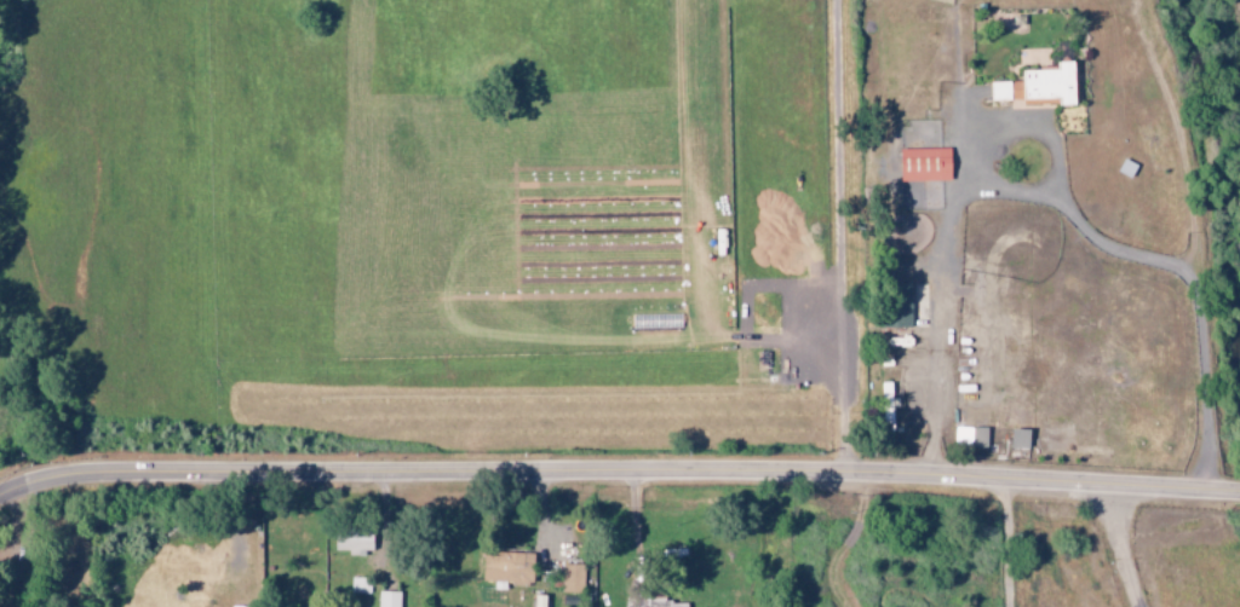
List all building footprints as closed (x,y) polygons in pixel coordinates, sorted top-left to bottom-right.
[(1022,82),(990,82),(990,102),(1026,101),(1026,106),(1078,106),(1077,62),(1057,63),(1057,71),(1021,71),(1022,82)] [(953,180),(952,148),(900,149),(901,181),(953,180)] [(887,308),(887,328),(913,327),(913,307),(887,308)] [(988,427),(972,427),(972,446),(988,446),(988,427)] [(1032,429),(1013,429),(1012,448),(1031,449),(1032,429)] [(335,549),(349,550),(349,555),(365,555),(365,550),(374,550),(374,528),(335,528),(335,549)] [(485,552),(484,582),(534,583),(535,553),(485,552)] [(562,593),(584,593),(584,565),(563,564),(562,593)] [(401,592),(379,591),(378,606),(400,606),(401,592)] [(547,595),(533,595),(533,606),(547,606),(547,595)]
